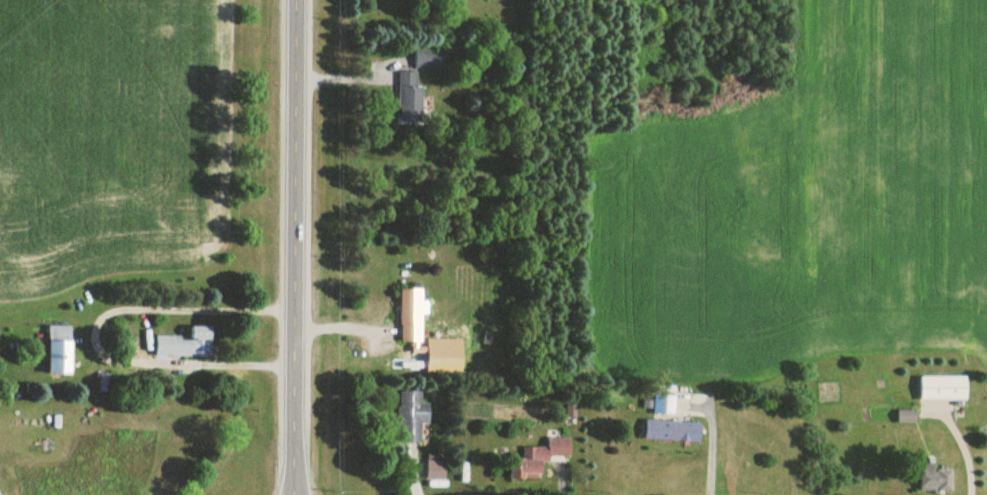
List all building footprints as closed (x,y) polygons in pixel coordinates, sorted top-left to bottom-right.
[(443,68),(443,51),(416,51),(416,68),(443,68)] [(423,86),(418,86),(418,73),(400,73),(400,124),(423,124),(423,86)] [(423,291),(402,291),(402,344),(423,344),(423,291)] [(48,376),(72,376),(72,326),(48,326),(48,376)] [(212,357),(212,327),(192,327),(192,338),(157,338),(157,358),(212,357)] [(967,401),(967,378),(921,378),(921,402),(967,401)] [(400,392),(400,445),(421,445),(421,424),(430,424),(430,404),(422,404),(422,392),(400,392)] [(674,397),(655,397),(655,415),(674,415),(674,397)] [(700,442),(701,423),(645,422),(644,441),(700,442)] [(510,480),(541,481),(541,463),(550,463),(550,458),(570,458),(571,439),(549,438),(548,448),(523,448),(523,458),(510,458),(510,480)] [(445,462),(428,462),(429,479),(446,479),(445,462)] [(951,471),(934,471),(934,466),(920,466),(920,494),(951,494),(951,471)]
